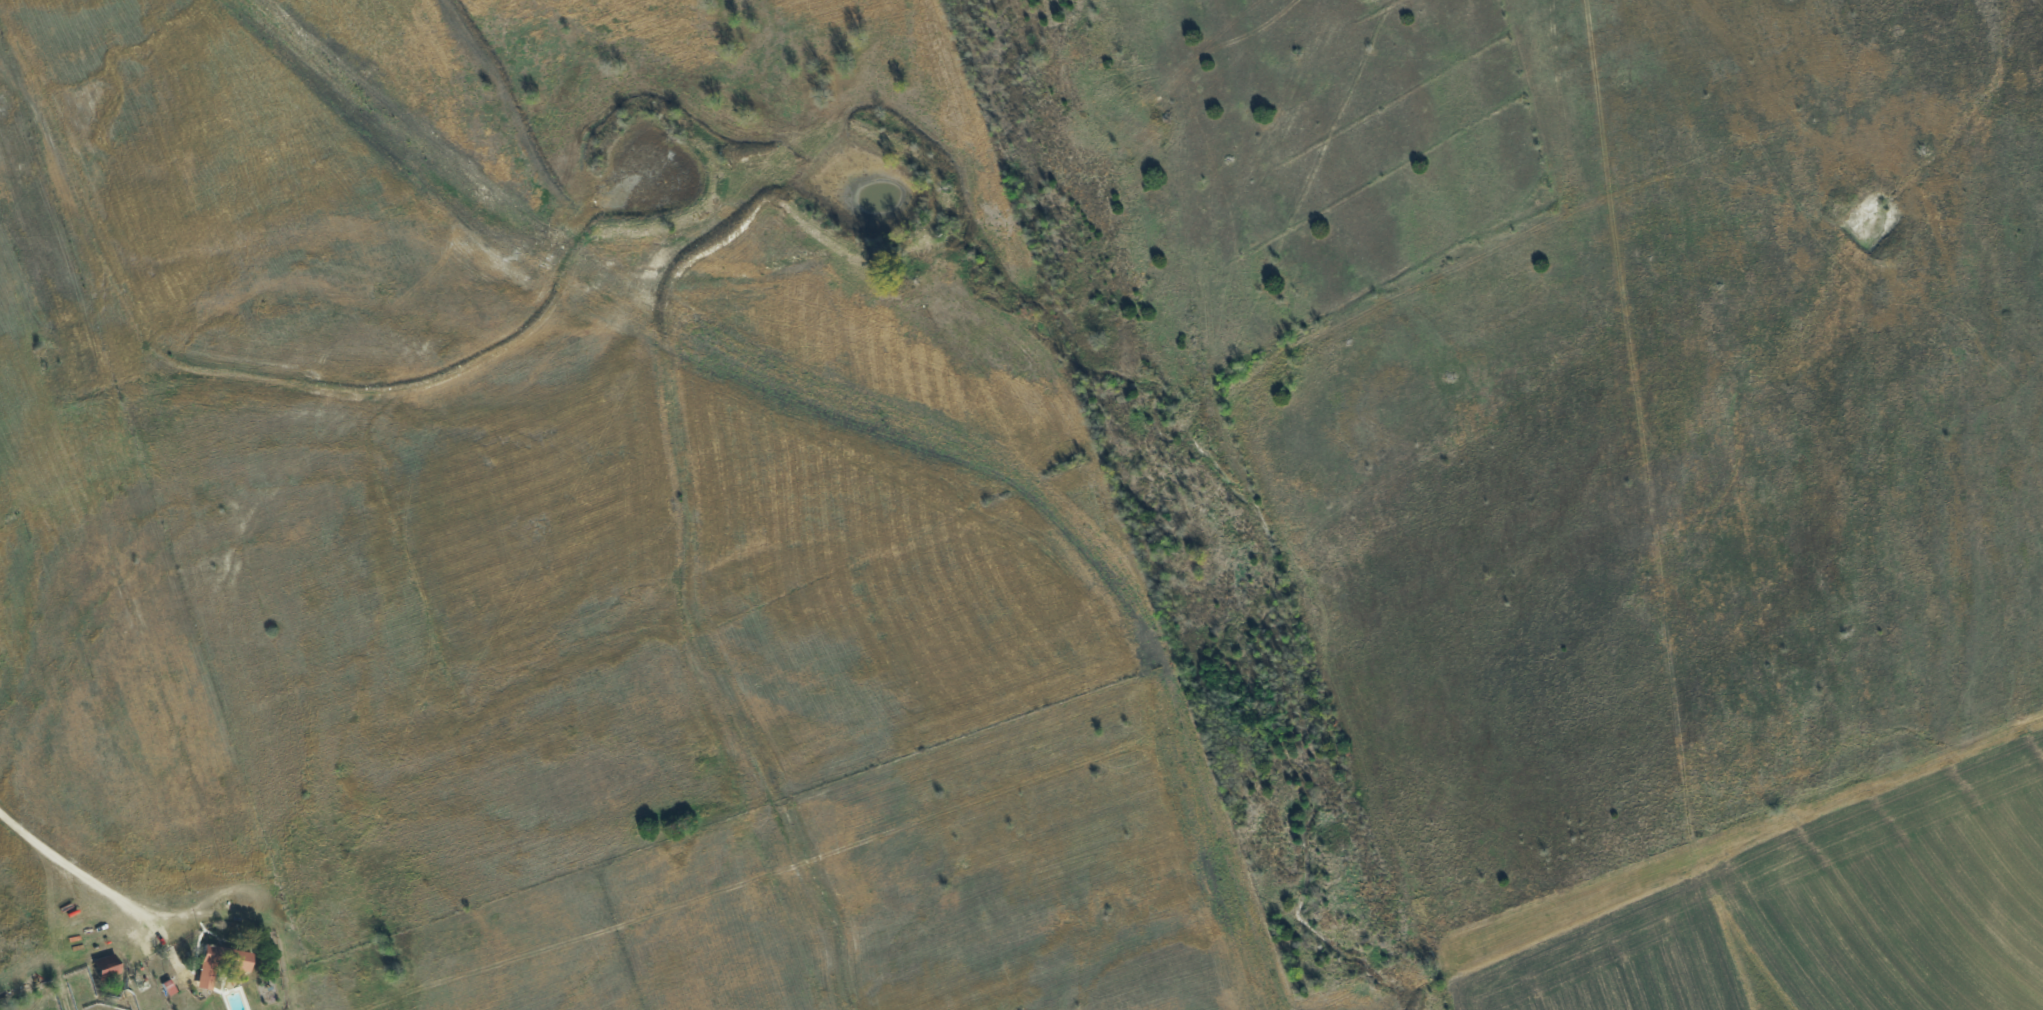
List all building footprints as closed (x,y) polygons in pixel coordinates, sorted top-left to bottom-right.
[(95,982),(118,973),(111,954),(88,962),(95,982)]
